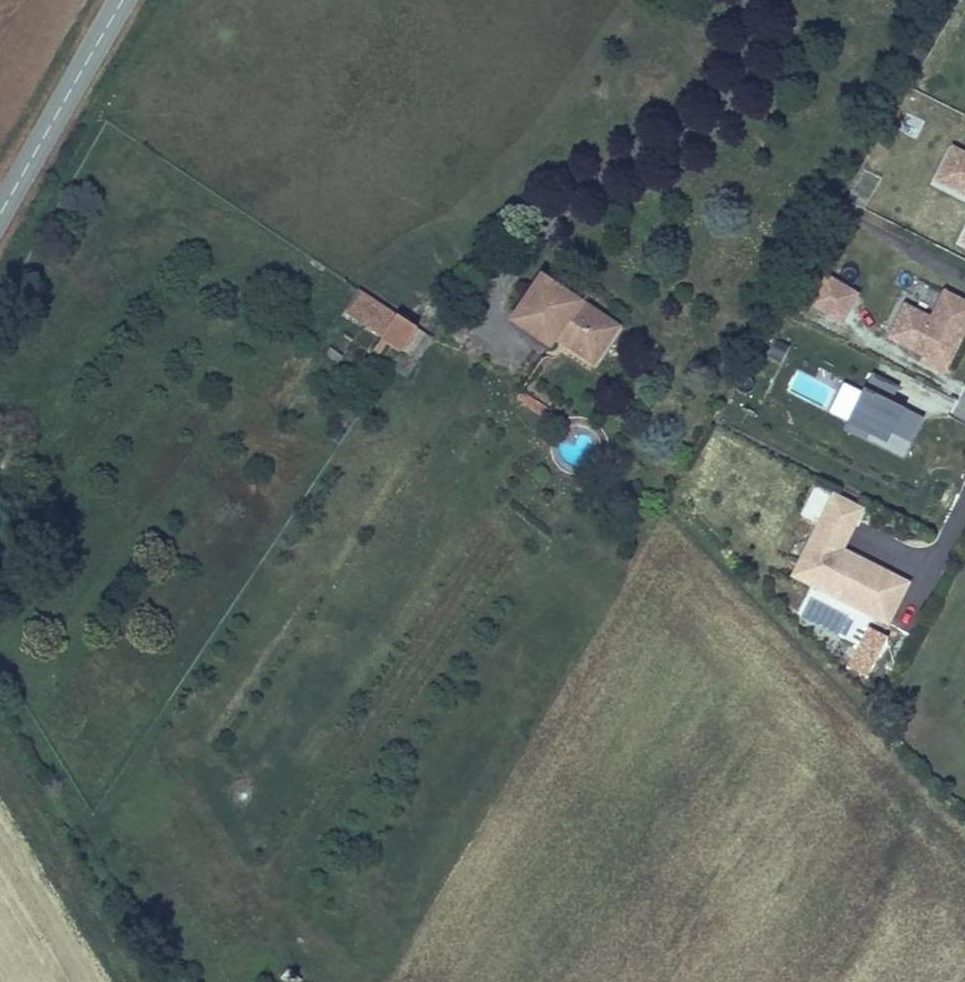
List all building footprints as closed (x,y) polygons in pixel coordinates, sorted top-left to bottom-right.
[(953,142),(933,183),(964,199),(964,148),(953,142)] [(815,306),(846,322),(862,290),(831,274),(815,306)] [(558,341),(595,364),(619,327),(543,279),(514,324),(553,349),(558,341)] [(964,337),(964,295),(945,285),(933,311),(904,297),(885,337),(950,368),(964,337)] [(381,305),(362,294),(348,318),(367,329),(381,305)] [(381,305),(367,329),(408,354),(422,331),(381,305)] [(845,429),(906,456),(926,412),(893,397),(900,382),(871,370),(845,429)] [(540,375),(528,389),(551,409),(563,395),(540,375)] [(563,416),(525,395),(521,401),(559,423),(563,416)] [(893,624),(914,578),(848,548),(868,504),(832,488),(791,578),(893,624)] [(870,626),(858,650),(877,660),(889,636),(870,626)]
